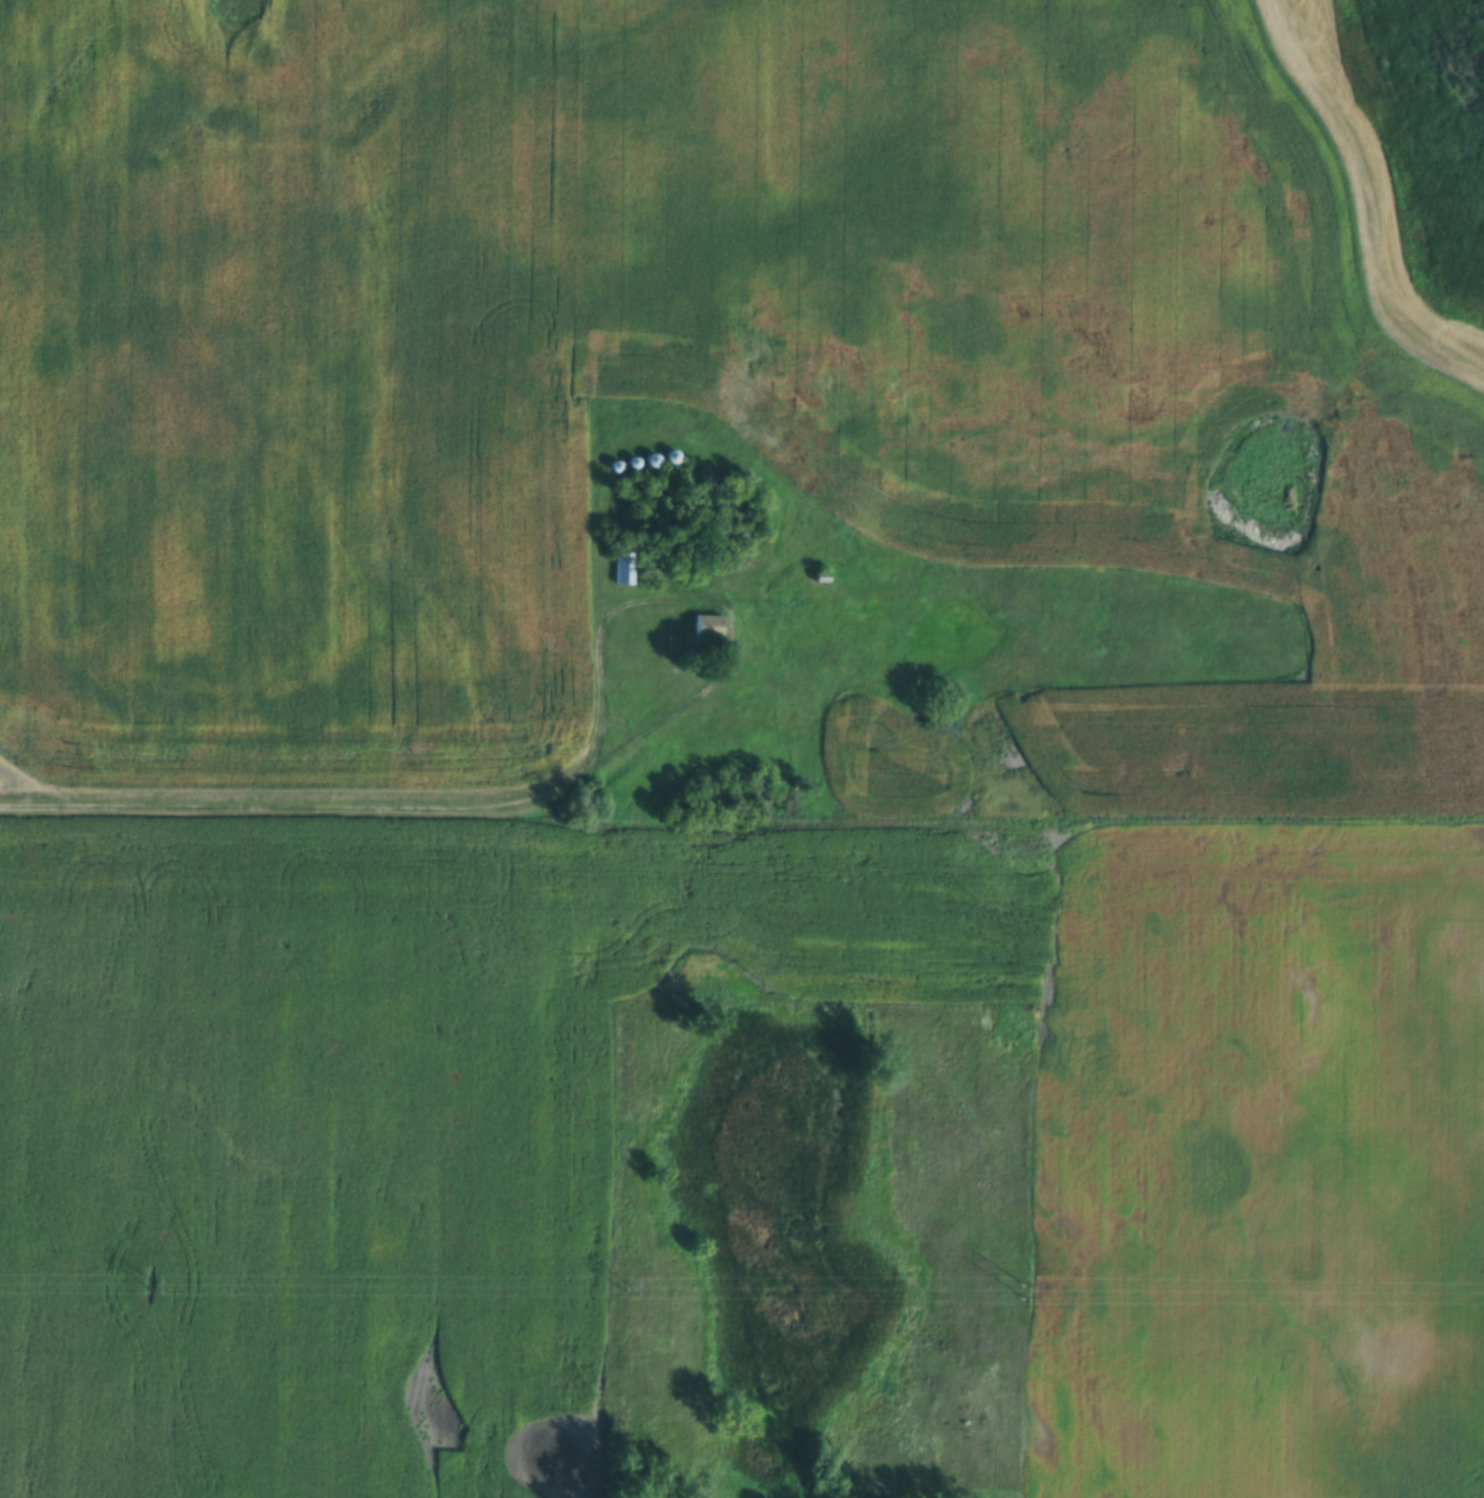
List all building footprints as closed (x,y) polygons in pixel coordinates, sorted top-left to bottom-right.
[(634,552),(615,552),(615,585),(634,585),(634,552)] [(813,582),(830,582),(830,573),(813,573),(813,582)] [(725,615),(694,615),(694,637),(725,637),(725,615)]
